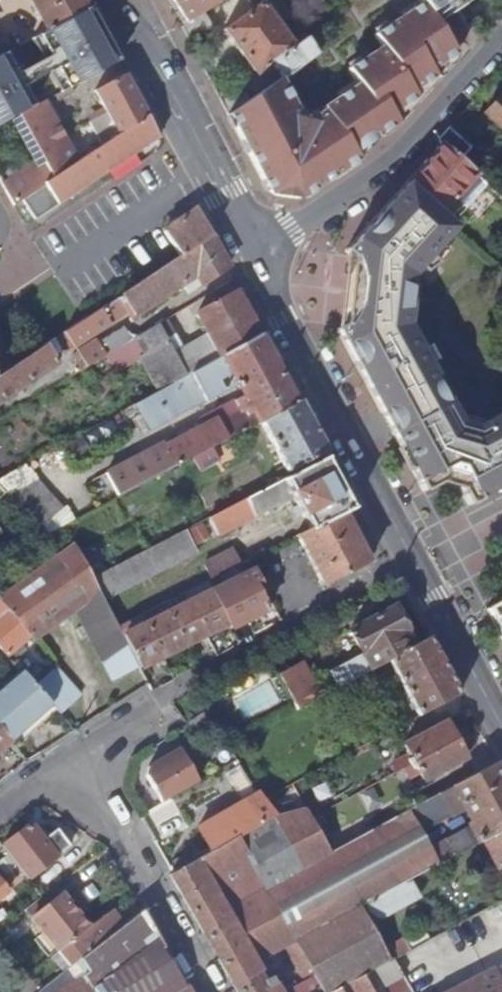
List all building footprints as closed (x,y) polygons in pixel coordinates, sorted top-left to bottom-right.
[(48,33),(91,10),(85,0),(31,0),(48,33)] [(170,2),(185,26),(203,14),(223,0),(169,0),(170,2)] [(470,0),(419,0),(421,2),(435,24),(470,0)] [(410,105),(434,78),(455,55),(435,24),(421,2),(396,20),(373,35),(380,46),(372,52),(410,105)] [(271,65),(280,76),(282,78),(316,54),(305,38),(295,46),(260,3),(223,32),(257,76),(271,65)] [(91,10),(48,33),(40,37),(69,90),(119,63),(106,38),(91,10)] [(212,27),(203,14),(185,26),(182,28),(190,43),(212,27)] [(69,90),(40,37),(33,41),(44,62),(18,76),(24,88),(51,74),(61,94),(69,90)] [(359,163),(410,105),(372,52),(347,69),(356,84),(321,108),(322,111),(312,117),(297,114),(278,81),(228,117),(250,160),(268,194),(276,196),(306,199),(359,163)] [(35,109),(24,88),(18,76),(6,54),(0,58),(0,129),(19,118),(35,109)] [(96,93),(119,136),(148,117),(137,96),(126,76),(96,93)] [(242,88),(220,103),(227,116),(250,100),(242,88)] [(499,99),(484,116),(501,132),(501,101),(499,99)] [(41,162),(4,186),(14,206),(25,199),(78,164),(44,104),(35,109),(19,118),(41,162)] [(87,189),(160,139),(148,117),(119,136),(78,164),(25,199),(38,220),(87,189)] [(470,149),(449,130),(438,142),(438,145),(441,147),(441,146),(459,162),(470,149)] [(459,162),(441,146),(441,147),(421,168),(407,184),(441,216),(457,198),(468,208),(488,187),(480,180),(459,162)] [(493,417),(481,424),(482,426),(472,431),(461,428),(455,418),(457,417),(436,377),(433,379),(425,365),(433,360),(426,348),(421,351),(408,326),(409,316),(402,316),(404,300),(405,285),(412,285),(413,276),(420,269),(424,272),(435,264),(432,261),(439,254),(436,251),(445,241),(442,238),(453,226),(441,216),(407,184),(393,199),(352,244),(346,251),(352,257),(345,326),(337,330),(348,350),(415,475),(421,485),(420,485),(423,492),(440,483),(442,478),(461,485),(460,489),(469,506),(472,505),(476,503),(475,502),(494,492),(501,488),(501,413),(493,417)] [(165,232),(180,255),(211,234),(205,223),(198,210),(165,232)] [(211,235),(116,298),(126,312),(130,318),(194,276),(201,285),(228,267),(211,235)] [(129,276),(136,284),(153,273),(147,263),(129,276)] [(260,335),(236,291),(195,313),(206,333),(219,358),(221,357),(260,335)] [(84,320),(45,347),(55,361),(126,312),(116,298),(84,320)] [(114,350),(105,356),(115,370),(138,358),(157,392),(172,384),(219,358),(206,333),(173,353),(158,324),(134,338),(114,350)] [(114,350),(134,338),(127,329),(108,341),(114,350)] [(263,341),(260,335),(221,357),(230,373),(233,380),(242,396),(233,401),(239,412),(248,407),(257,423),(260,421),(296,402),(263,341)] [(80,370),(105,356),(95,341),(77,351),(80,356),(74,360),(76,363),(80,370)] [(57,364),(55,361),(45,347),(0,377),(0,403),(57,364)] [(221,357),(219,358),(172,384),(185,406),(203,396),(199,390),(230,373),(221,357)] [(226,384),(233,380),(230,373),(199,390),(203,396),(226,384)] [(145,398),(131,406),(141,422),(154,415),(145,398)] [(300,400),(296,402),(260,421),(288,472),(324,453),(328,450),(300,400)] [(199,418),(203,425),(214,420),(216,423),(239,412),(233,401),(218,408),(199,418)] [(119,495),(192,457),(210,447),(257,423),(248,407),(239,412),(216,423),(214,420),(203,425),(124,466),(123,464),(108,472),(107,473),(112,482),(119,496),(119,495)] [(210,447),(192,457),(199,470),(217,460),(210,447)] [(353,509),(325,457),(283,479),(293,498),(297,506),(302,516),(310,530),(344,513),(353,509)] [(46,534),(73,520),(22,466),(0,478),(0,484),(46,534)] [(215,514),(210,516),(221,536),(293,498),(283,479),(223,510),(215,514)] [(104,503),(119,496),(112,482),(97,491),(104,503)] [(297,518),(302,516),(297,506),(292,510),(297,518)] [(369,562),(344,513),(310,530),(297,537),(322,585),(323,585),(369,562)] [(185,529),(91,578),(103,600),(197,552),(185,529)] [(0,596),(0,648),(6,655),(30,635),(34,639),(74,610),(82,626),(87,636),(111,680),(138,666),(116,626),(103,600),(91,578),(73,544),(61,552),(0,596)] [(211,579),(240,565),(232,550),(204,564),(211,579)] [(211,591),(227,623),(230,628),(266,610),(258,593),(265,589),(255,569),(211,591)] [(206,582),(195,587),(200,596),(189,602),(205,634),(227,623),(211,591),(206,582)] [(205,634),(189,602),(184,593),(172,599),(177,608),(167,613),(183,645),(205,634)] [(172,599),(162,604),(167,613),(177,608),(172,599)] [(486,610),(490,617),(491,616),(501,637),(501,602),(486,610)] [(387,658),(410,646),(403,631),(404,629),(392,608),(349,631),(361,654),(328,672),(336,686),(350,679),(370,668),(387,658)] [(183,645),(167,613),(149,621),(147,618),(143,619),(162,656),(183,645)] [(162,656),(143,619),(141,615),(116,626),(138,666),(140,667),(162,656)] [(81,638),(87,636),(82,626),(76,629),(81,638)] [(451,679),(428,637),(410,646),(387,658),(418,716),(459,694),(451,679)] [(308,702),(318,696),(300,662),(286,669),(283,662),(273,668),(295,708),(303,704),(308,702)] [(50,705),(58,714),(77,695),(52,668),(33,685),(50,705)] [(370,668),(350,679),(357,691),(358,693),(378,682),(370,668)] [(33,685),(21,671),(20,671),(0,689),(0,713),(18,733),(50,705),(33,685)] [(196,735),(208,727),(200,716),(188,723),(196,735)] [(413,762),(455,740),(444,721),(404,744),(404,746),(409,754),(413,762)] [(0,731),(0,749),(9,741),(0,731)] [(455,740),(413,762),(419,773),(424,782),(465,759),(455,740)] [(160,803),(197,782),(178,749),(147,767),(145,776),(160,803)] [(402,768),(413,762),(409,754),(391,763),(396,772),(402,768)] [(413,762),(402,768),(408,779),(419,773),(413,762)] [(495,763),(451,786),(471,823),(467,825),(468,826),(477,843),(479,841),(501,829),(501,775),(495,763)] [(241,765),(231,770),(243,794),(253,789),(241,765)] [(211,851),(234,838),(275,815),(259,793),(198,827),(211,851)] [(438,793),(406,811),(417,833),(429,827),(426,822),(448,810),(438,793)] [(304,808),(275,815),(234,838),(261,885),(263,888),(327,853),(329,852),(321,838),(310,818),(304,808)] [(357,837),(329,852),(327,853),(263,888),(264,891),(293,940),(294,941),(359,906),(408,880),(435,865),(417,833),(406,811),(357,837)] [(321,838),(329,852),(357,837),(349,823),(321,838)] [(1,846),(26,879),(69,846),(56,829),(42,840),(29,824),(1,846)] [(453,856),(477,843),(468,826),(444,839),(453,856)] [(479,841),(488,856),(495,869),(501,865),(501,829),(479,841)] [(211,851),(196,859),(226,911),(260,888),(263,888),(261,885),(234,838),(211,851)] [(496,872),(495,869),(488,856),(483,859),(492,874),(496,872)] [(168,875),(227,977),(248,966),(255,963),(226,911),(196,859),(171,873),(168,875)] [(408,880),(359,906),(369,925),(419,898),(408,880)] [(56,887),(41,898),(25,911),(32,918),(61,894),(56,887)] [(284,947),(294,941),(293,940),(264,891),(263,888),(260,888),(226,911),(255,963),(284,947)] [(57,952),(89,927),(61,894),(32,918),(32,919),(57,952)] [(392,959),(386,947),(369,925),(359,906),(294,941),(311,973),(315,981),(315,982),(321,991),(331,991),(392,959)] [(114,934),(127,923),(115,907),(101,918),(114,934)] [(143,911),(127,923),(114,934),(70,968),(38,991),(176,991),(186,986),(181,977),(143,911)] [(70,968),(114,934),(101,918),(89,927),(57,952),(70,968)] [(386,947),(392,959),(429,939),(423,927),(389,945),(386,947)] [(294,941),(284,947),(300,977),(311,973),(294,941)] [(392,959),(331,991),(410,991),(392,959)] [(248,966),(227,977),(236,991),(263,991),(248,966)] [(493,969),(447,991),(501,991),(501,987),(493,969)] [(315,982),(297,991),(321,991),(315,982)]
